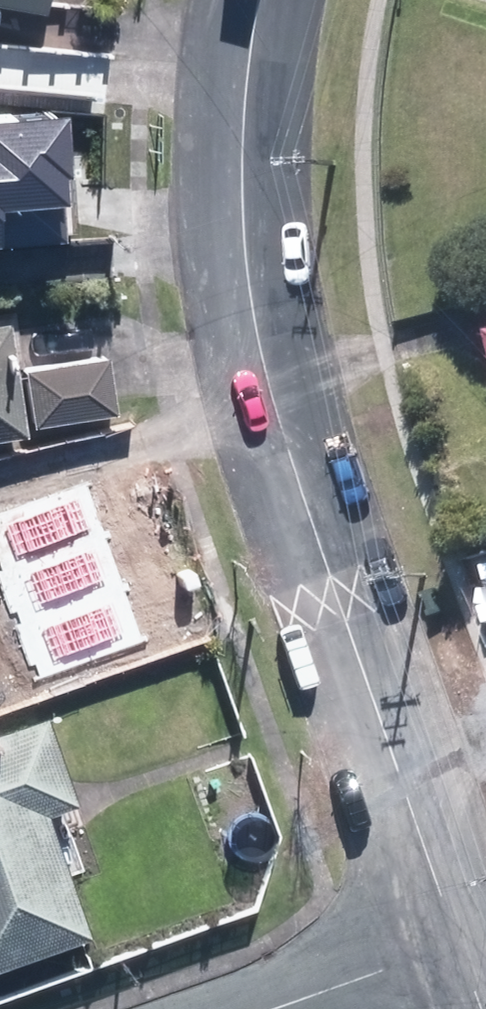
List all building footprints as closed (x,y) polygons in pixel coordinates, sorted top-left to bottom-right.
[(38,12),(41,0),(0,0),(0,5),(38,12)] [(5,249),(1,212),(68,207),(65,177),(73,177),(68,121),(0,127),(0,249),(5,249)] [(21,437),(3,327),(0,328),(0,440),(21,437)] [(25,374),(33,425),(111,413),(102,361),(25,374)] [(0,516),(0,585),(35,682),(147,641),(89,484),(0,516)] [(0,729),(0,964),(84,936),(42,812),(69,803),(40,716),(0,729)]
